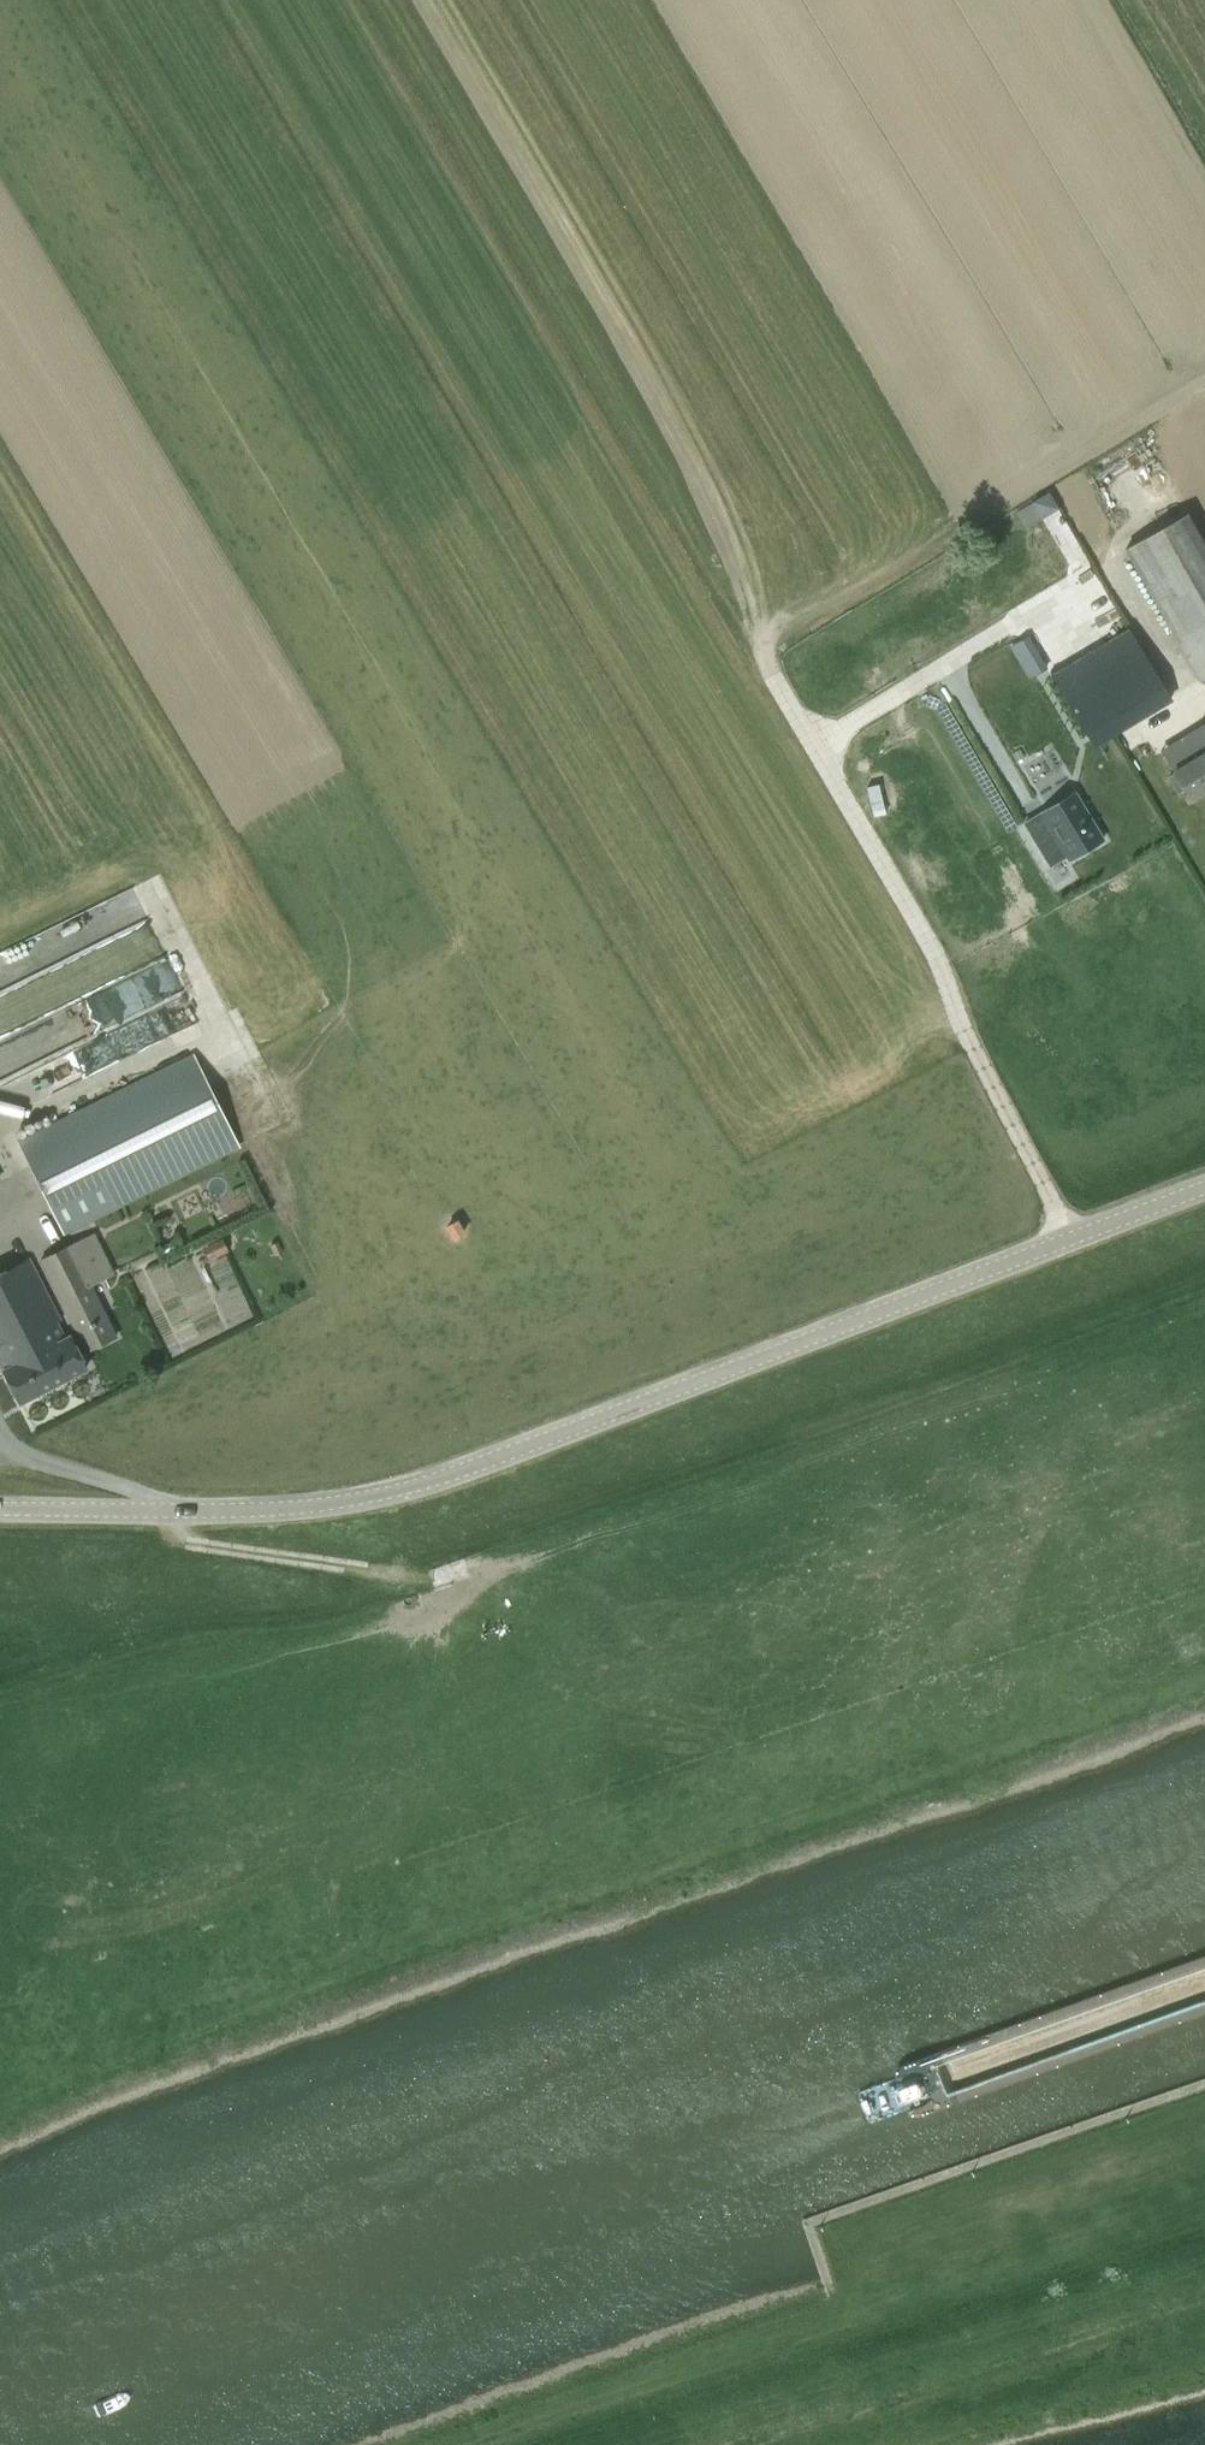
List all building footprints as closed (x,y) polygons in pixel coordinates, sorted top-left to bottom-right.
[(1047,492),(1031,501),(1041,518),(1057,508),(1047,492)] [(1204,674),(1204,568),(1175,517),(1124,547),(1199,678),(1204,674)] [(1098,747),(1173,702),(1131,632),(1056,676),(1098,747)] [(1183,748),(1191,761),(1176,770),(1177,773),(1171,776),(1180,792),(1186,788),(1192,798),(1204,791),(1204,735),(1183,748)] [(1070,857),(1103,837),(1075,790),(1041,811),(1070,857)] [(12,1031),(6,1008),(0,1010),(0,1034),(12,1031)] [(59,1063),(48,1039),(0,1060),(0,1089),(59,1063)] [(64,1233),(239,1146),(206,1079),(31,1166),(64,1233)] [(454,1238),(464,1231),(457,1221),(448,1227),(454,1238)] [(87,1351),(115,1336),(90,1285),(115,1271),(94,1232),(42,1259),(87,1351)] [(213,1257),(227,1250),(222,1240),(208,1246),(213,1257)] [(58,1320),(60,1319),(30,1260),(0,1276),(0,1360),(21,1401),(86,1368),(71,1337),(66,1339),(58,1320)]
